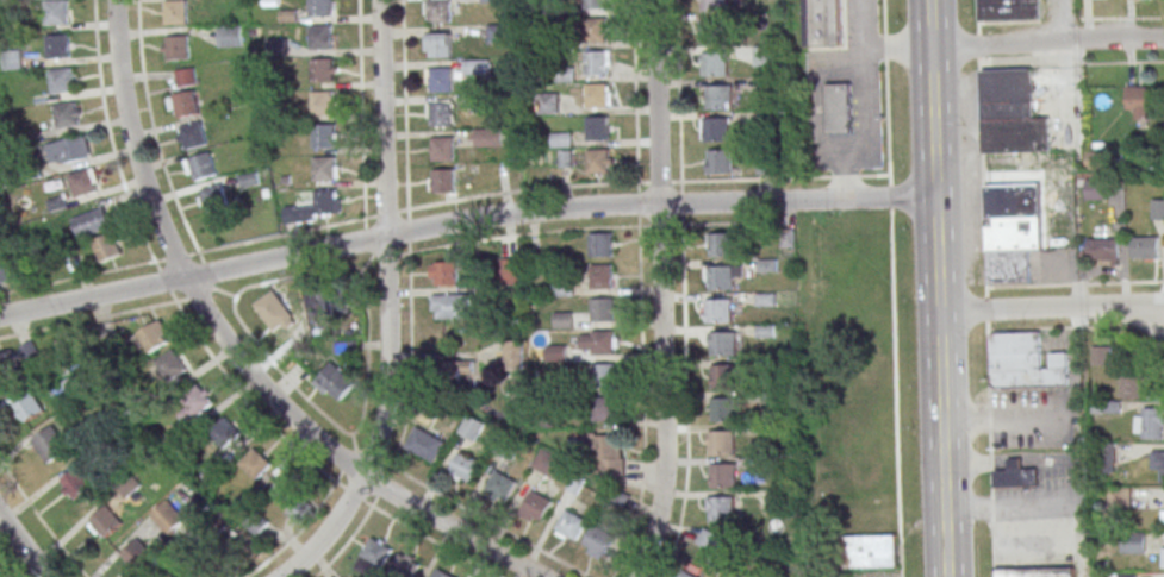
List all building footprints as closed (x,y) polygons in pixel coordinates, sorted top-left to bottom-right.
[(164,24),(187,24),(187,0),(164,0),(164,24)] [(310,17),(310,0),(332,0),(332,17),(310,17)] [(429,0),(450,0),(452,23),(429,23),(429,0)] [(585,10),(585,0),(606,0),(606,8),(585,10)] [(703,11),(703,0),(727,0),(728,10),(703,11)] [(807,48),(806,0),(841,0),(842,48),(807,48)] [(981,21),(980,0),(1040,0),(1041,19),(981,21)] [(45,1),(46,25),(69,25),(68,1),(45,1)] [(585,18),(606,18),(608,42),(585,42),(585,18)] [(702,21),(726,20),(727,44),(702,45),(702,21)] [(486,43),(506,43),(507,25),(487,24),(486,43)] [(219,25),(219,46),(241,46),(241,25),(219,25)] [(311,27),(332,26),(334,49),(311,50),(311,27)] [(48,36),(49,59),(71,58),(70,33),(48,36)] [(164,35),(164,59),(189,59),(189,35),(164,35)] [(430,35),(452,35),(453,57),(430,58),(430,35)] [(767,46),(754,46),(754,65),(767,65),(767,46)] [(21,69),(21,49),(3,49),(3,69),(21,69)] [(587,51),(609,51),(609,75),(587,75),(587,51)] [(703,54),(728,54),(729,76),(704,77),(703,54)] [(311,59),(334,59),(334,82),(312,83),(311,59)] [(463,60),(463,83),(479,83),(479,73),(488,73),(488,60),(463,60)] [(50,70),(52,94),(75,92),(73,68),(50,70)] [(196,84),(194,68),(176,70),(178,87),(196,84)] [(431,69),(453,69),(454,92),(431,92),(431,69)] [(982,71),(985,155),(1051,152),(1050,119),(1033,119),(1032,69),(982,71)] [(586,84),(609,83),(609,107),(587,108),(586,84)] [(826,86),(851,84),(852,134),(827,134),(826,86)] [(707,87),(732,86),(732,109),(708,109),(707,87)] [(1160,86),(1127,86),(1127,116),(1148,116),(1148,108),(1160,108),(1160,86)] [(172,118),(200,113),(195,90),(168,95),(172,118)] [(312,92),(334,92),(335,114),(312,115),(312,92)] [(557,114),(557,94),(536,94),(536,114),(557,114)] [(54,106),(58,130),(81,125),(76,101),(54,106)] [(431,104),(454,104),(454,126),(432,127),(431,104)] [(587,117),(609,117),(610,140),(589,140),(587,117)] [(707,119),(728,119),(729,143),(707,143),(707,119)] [(184,150),(207,145),(203,121),(179,125),(184,150)] [(313,125),(335,125),(336,148),(313,149),(313,125)] [(502,145),(502,129),(475,129),(475,145),(502,145)] [(61,140),(67,164),(89,159),(83,136),(61,140)] [(432,139),(454,138),(455,162),(432,162),(432,139)] [(589,150),(611,150),(611,174),(590,174),(589,150)] [(195,181),(218,174),(210,151),(188,159),(195,181)] [(711,151),(733,151),(734,175),(711,175),(711,151)] [(757,174),(774,174),(774,156),(757,156),(757,174)] [(315,157),(336,157),(337,180),(315,181),(315,157)] [(69,175),(77,199),(99,192),(92,168),(69,175)] [(434,170),(456,170),(456,193),(435,194),(434,170)] [(1106,199),(1106,180),(1086,180),(1086,199),(1106,199)] [(204,211),(227,207),(222,183),(199,187),(204,211)] [(985,186),(1040,183),(1042,250),(1029,251),(1031,283),(989,286),(985,186)] [(315,192),(337,190),(337,214),(316,214),(315,192)] [(73,219),(81,239),(112,227),(105,207),(73,219)] [(101,262),(122,254),(113,232),(92,241),(101,262)] [(591,233),(614,233),(614,257),(592,257),(591,233)] [(711,236),(735,234),(736,258),(711,258),(711,236)] [(1160,259),(1160,237),(1132,237),(1132,259),(1160,259)] [(1119,238),(1089,238),(1089,265),(1119,265),(1119,238)] [(519,283),(519,259),(500,259),(500,283),(519,283)] [(432,285),(458,285),(458,261),(432,261),(432,285)] [(592,265),(615,265),(615,289),(592,289),(592,265)] [(7,266),(0,268),(0,284),(10,282),(7,266)] [(710,268),(735,268),(735,291),(711,291),(710,268)] [(574,281),(553,281),(553,296),(574,296),(574,281)] [(319,291),(320,312),(347,311),(346,289),(319,291)] [(255,304),(277,334),(296,320),(274,290),(255,304)] [(470,318),(470,293),(433,293),(433,318),(470,318)] [(593,299),(616,299),(616,321),(593,322),(593,299)] [(708,301),(733,300),(734,324),(709,325),(708,301)] [(555,327),(574,327),(574,313),(555,313),(555,327)] [(148,352),(172,340),(162,319),(138,332),(148,352)] [(595,332),(616,331),(617,355),(595,355),(595,332)] [(1041,369),(1040,332),(996,333),(991,339),(992,389),(1069,387),(1067,352),(1051,353),(1051,368),(1041,369)] [(712,333),(737,333),(737,356),(712,357),(712,333)] [(523,340),(504,340),(504,369),(523,369),(523,340)] [(1,380),(42,359),(33,341),(0,357),(0,378),(1,380)] [(1093,365),(1110,365),(1110,346),(1093,346),(1093,365)] [(155,362),(168,382),(190,368),(177,347),(155,362)] [(473,361),(440,361),(440,390),(473,390),(473,361)] [(341,401),(357,382),(332,362),(317,381),(341,401)] [(596,364),(617,363),(618,387),(596,387),(596,364)] [(712,389),(737,389),(737,365),(712,365),(712,389)] [(1147,374),(1122,374),(1122,397),(1147,397),(1147,374)] [(85,389),(82,375),(64,379),(68,394),(85,389)] [(173,405),(186,423),(217,402),(204,384),(173,405)] [(26,423),(45,411),(33,391),(13,403),(26,423)] [(596,397),(618,396),(618,420),(596,420),(596,397)] [(738,397),(712,397),(712,422),(738,422),(738,397)] [(1163,438),(1163,408),(1137,408),(1136,438),(1163,438)] [(486,423),(469,413),(459,431),(476,441),(486,423)] [(210,431),(225,449),(244,433),(228,415),(210,431)] [(33,440),(50,464),(71,449),(55,425),(33,440)] [(419,427),(448,443),(436,463),(409,447),(419,427)] [(736,455),(736,431),(710,431),(710,455),(736,455)] [(597,435),(620,434),(620,458),(597,459),(597,435)] [(1114,472),(1114,444),(1102,444),(1102,472),(1114,472)] [(241,463),(258,479),(273,463),(256,447),(241,463)] [(556,477),(564,461),(542,450),(534,467),(556,477)] [(1163,471),(1163,482),(1163,450),(1152,450),(1152,471),(1163,471)] [(462,451),(484,463),(473,482),(452,471),(462,451)] [(1008,471),(994,471),(994,486),(1037,486),(1037,469),(1023,470),(1023,458),(1007,458),(1008,471)] [(711,487),(737,487),(737,462),(711,462),(711,487)] [(96,487),(82,466),(63,479),(77,500),(96,487)] [(498,471),(519,482),(509,502),(487,490),(498,471)] [(127,500),(142,484),(130,473),(115,488),(127,500)] [(272,496),(301,520),(316,502),(287,477),(272,496)] [(535,491),(556,502),(546,522),(524,510),(535,491)] [(736,496),(708,496),(708,521),(736,521),(736,496)] [(187,519),(167,500),(151,516),(171,536),(187,519)] [(105,539),(124,523),(108,506),(90,522),(105,539)] [(569,509),(591,521),(580,540),(559,529),(569,509)] [(269,523),(260,515),(250,527),(259,535),(269,523)] [(597,526),(617,538),(606,557),(585,545),(597,526)] [(712,550),(720,537),(706,529),(698,542),(712,550)] [(1123,553),(1145,553),(1145,534),(1123,534),(1123,553)] [(846,567),(897,567),(897,535),(846,535),(846,567)] [(123,554),(141,571),(157,555),(139,538),(123,554)] [(374,538),(396,550),(385,570),(363,558),(374,538)] [(423,565),(416,576),(398,576),(391,573),(402,553),(423,565)] [(439,568),(435,576),(457,576),(439,568)] [(999,576),(1075,576),(1075,569),(998,571),(999,576)]
